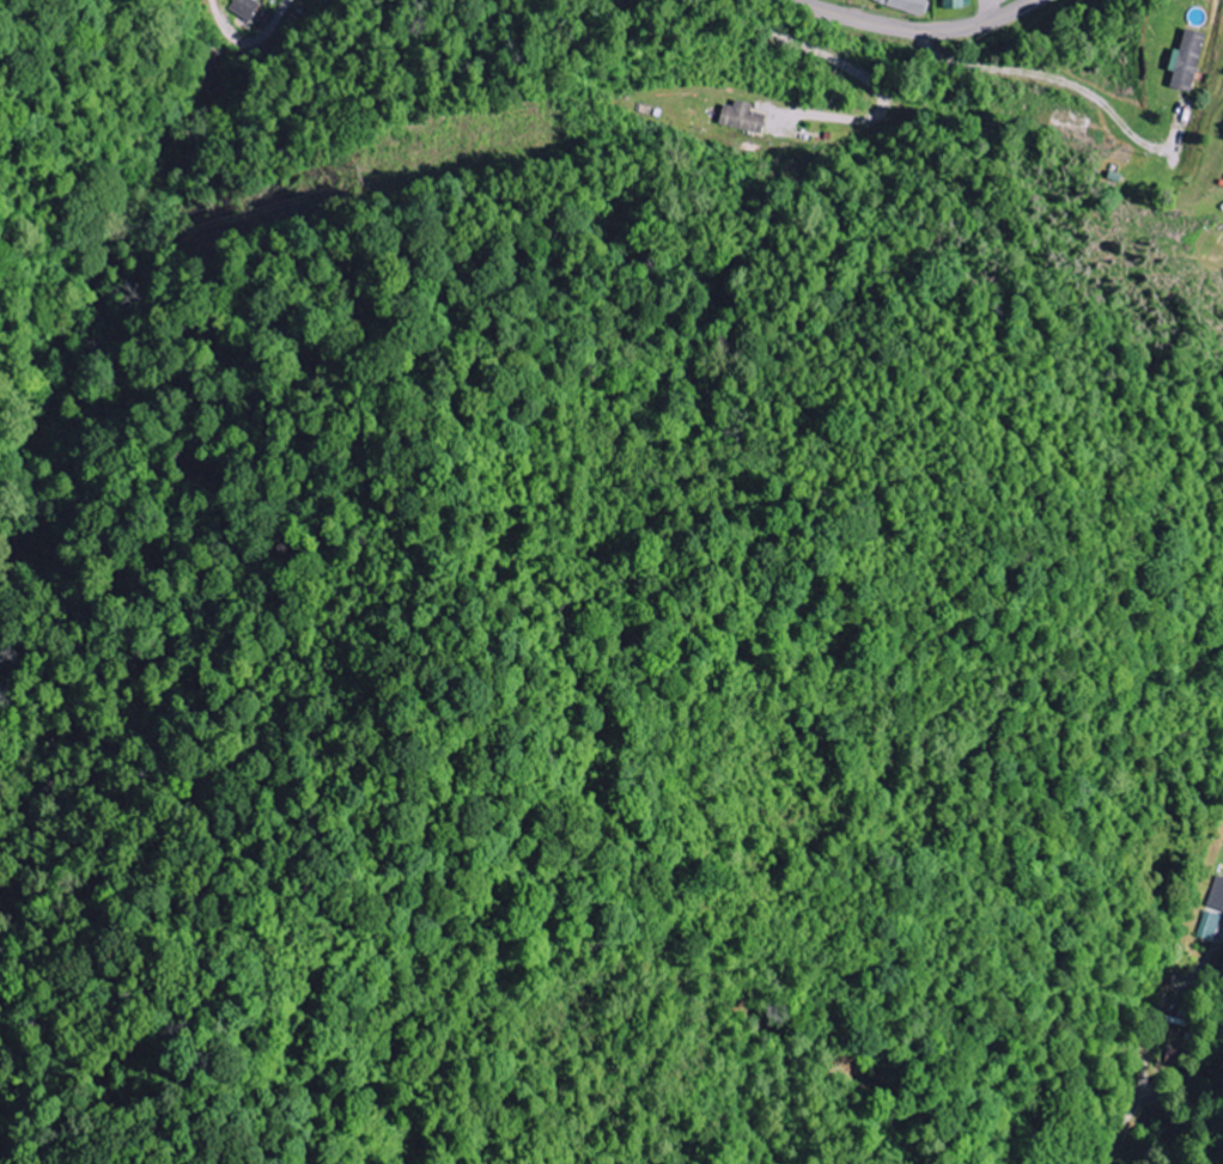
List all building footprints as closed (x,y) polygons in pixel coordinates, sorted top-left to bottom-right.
[(253,22),(262,2),(257,0),(236,0),(230,13),(253,22)] [(875,2),(926,18),(931,0),(875,0),(875,2)] [(944,9),(966,9),(966,0),(944,0),(944,9)] [(1209,35),(1188,29),(1182,50),(1177,49),(1171,71),(1176,72),(1172,87),(1193,93),(1209,35)] [(721,123),(764,136),(770,116),(754,111),(756,105),(738,100),(736,107),(727,105),(721,123)] [(1205,904),(1222,910),(1222,878),(1216,875),(1205,904)] [(1213,942),(1222,917),(1206,910),(1196,936),(1213,942)]
